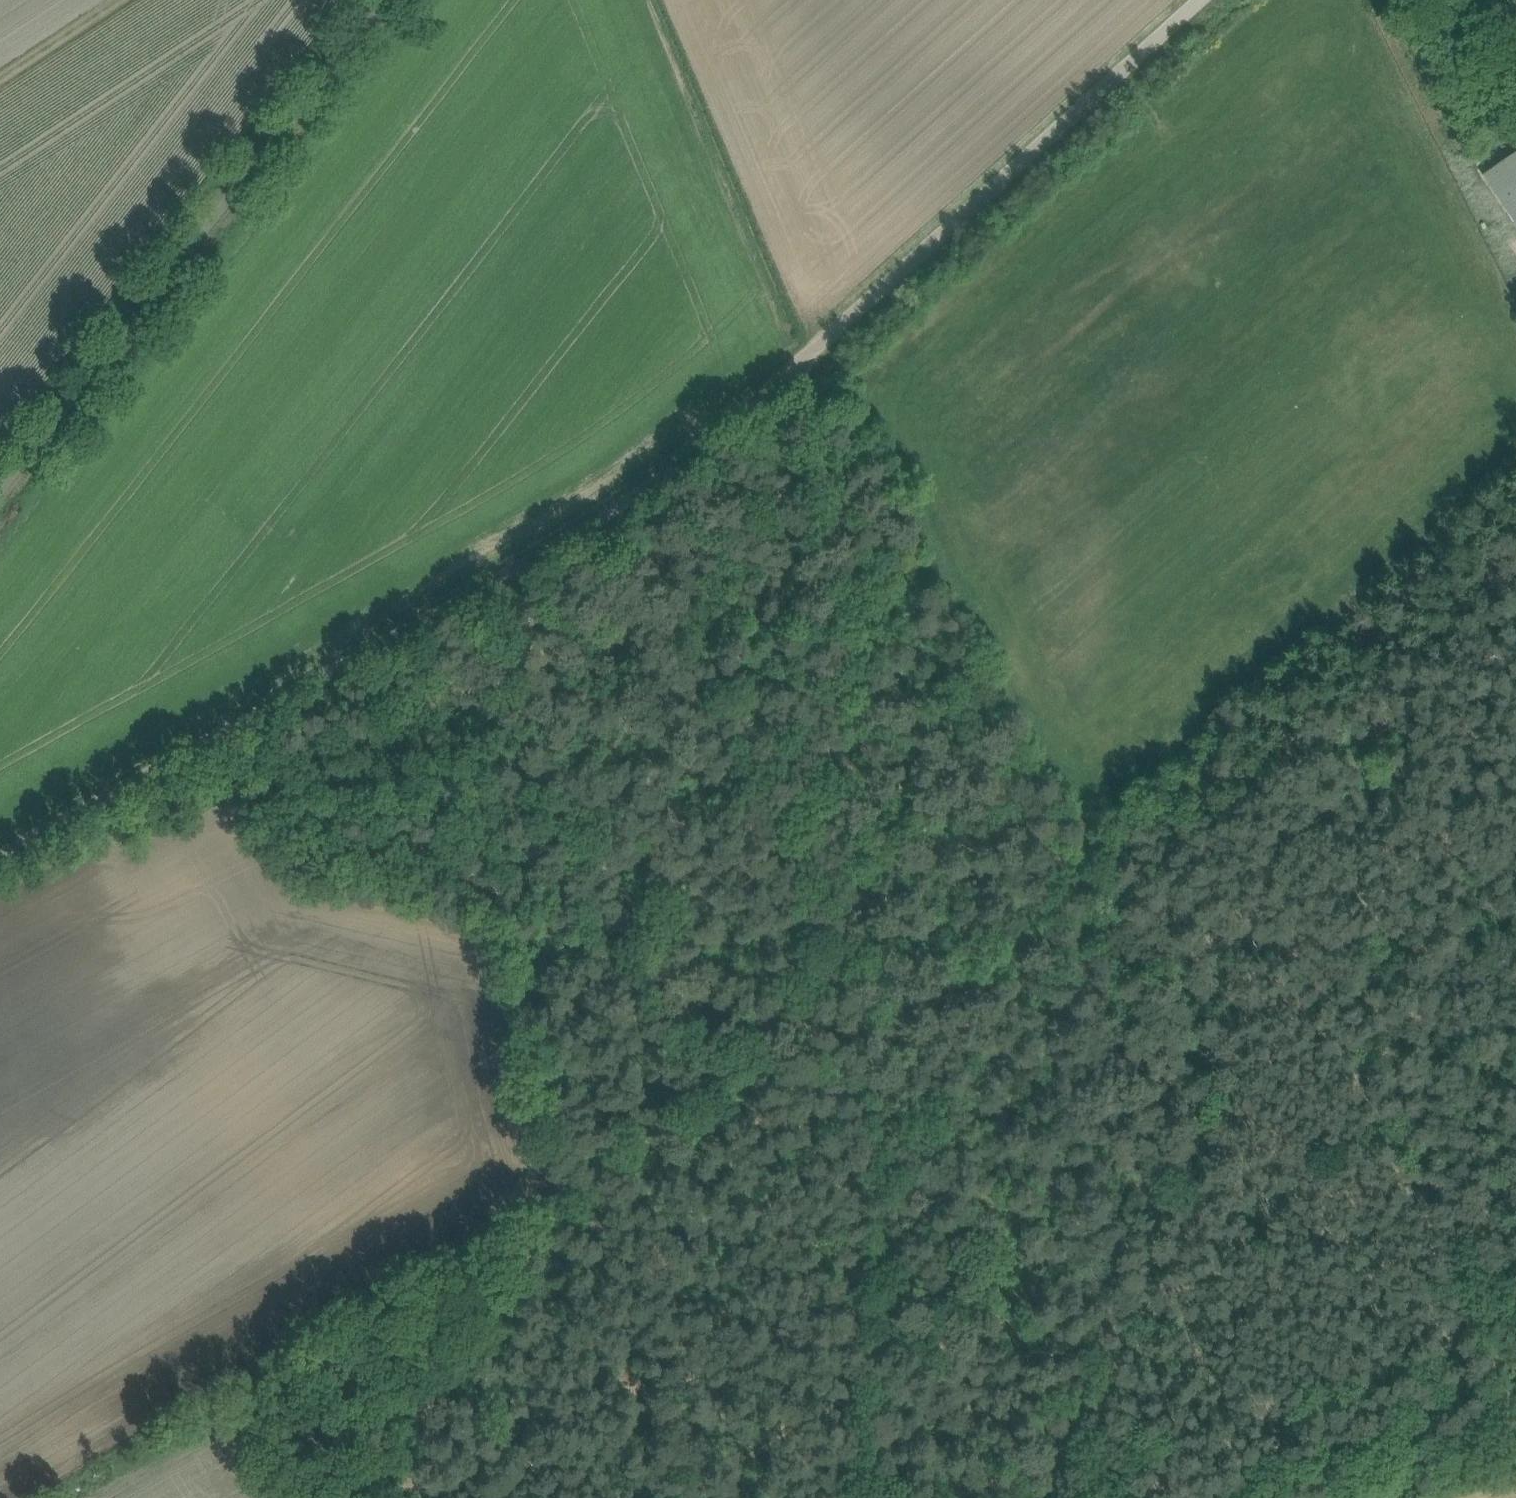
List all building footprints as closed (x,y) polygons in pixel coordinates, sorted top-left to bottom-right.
[(1515,218),(1515,154),(1486,174),(1515,218)]
